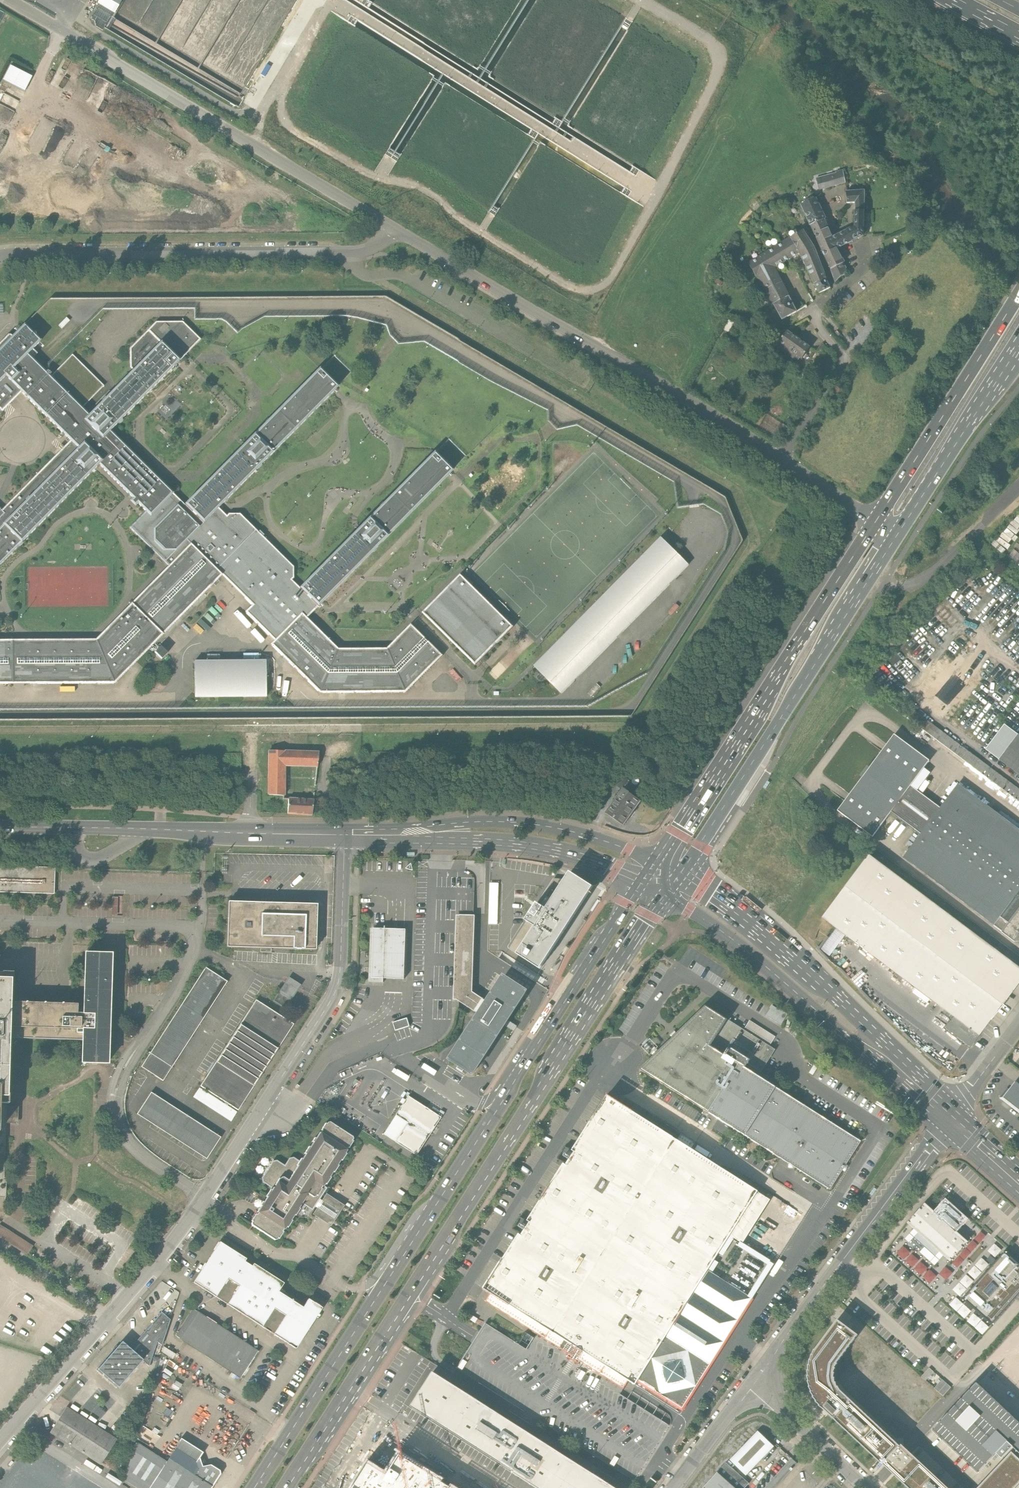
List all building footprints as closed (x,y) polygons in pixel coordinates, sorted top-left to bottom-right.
[(99,2),(114,11),(121,0),(101,0),(99,2)] [(32,77),(10,66),(3,80),(24,91),(32,77)] [(4,93),(0,102),(13,108),(17,99),(4,93)] [(836,174),(815,179),(819,189),(837,184),(845,181),(843,172),(841,172),(841,171),(836,172),(836,174)] [(855,203),(855,210),(863,210),(864,186),(846,187),(847,203),(855,203)] [(816,198),(801,205),(830,268),(842,262),(836,248),(850,242),(845,232),(831,238),(823,220),(825,219),(816,198)] [(863,235),(863,210),(855,210),(855,227),(845,232),(850,242),(863,235)] [(803,230),(791,237),(799,251),(798,251),(819,292),(830,287),(814,248),(803,230)] [(791,237),(749,263),(773,304),(787,295),(785,290),(781,281),(773,267),(786,260),(798,251),(799,251),(791,237)] [(830,268),(835,281),(845,272),(845,268),(842,262),(830,268)] [(796,311),(787,295),(773,304),(782,319),(796,311)] [(191,546),(222,576),(253,606),(246,614),(275,642),(272,646),(321,693),(408,692),(443,657),(411,627),(389,650),(338,650),(308,619),(318,609),(453,471),(435,453),(359,530),(302,587),(294,581),(295,567),(241,515),(229,517),(222,511),(220,509),(224,505),(337,391),(340,387),(321,369),(261,429),(244,446),(185,504),(168,487),(111,431),(178,363),(187,354),(200,340),(183,323),(156,323),(131,349),(131,372),(108,393),(72,356),(51,376),(44,369),(29,354),(42,341),(30,324),(1,353),(0,353),(0,409),(2,411),(3,412),(5,410),(17,397),(21,393),(26,399),(64,437),(68,441),(62,447),(6,507),(2,511),(0,509),(0,567),(97,469),(98,467),(100,468),(129,497),(145,513),(143,514),(131,528),(168,569),(191,546)] [(802,358),(810,347),(787,331),(782,337),(779,342),(800,357),(802,358)] [(797,360),(800,357),(779,342),(782,337),(777,334),(771,342),(789,355),(789,354),(797,360)] [(832,351),(822,342),(818,347),(827,356),(832,351)] [(1018,531),(1018,518),(1011,523),(1017,533),(1018,531)] [(661,538),(534,666),(562,694),(689,565),(661,538)] [(0,643),(0,686),(114,684),(222,576),(191,546),(168,569),(97,642),(0,643)] [(462,576),(426,614),(476,665),(514,627),(462,576)] [(195,662),(195,697),(265,697),(265,661),(195,662)] [(985,750),(998,760),(1017,735),(1004,724),(985,750)] [(956,784),(939,808),(924,797),(910,786),(928,761),(893,735),(885,745),(883,748),(881,751),(849,794),(846,797),(844,801),(836,812),(871,837),(890,811),(905,823),(920,834),(901,858),(1014,941),(1018,934),(1018,831),(956,784)] [(998,760),(1018,775),(1018,736),(1017,735),(998,760)] [(317,752),(269,751),(268,794),(284,795),(285,766),(316,767),(317,752)] [(623,789),(605,814),(623,826),(640,801),(623,789)] [(312,800),(289,798),(288,814),(311,815),(312,800)] [(970,1047),(990,1021),(1014,990),(1018,983),(1018,968),(869,856),(823,919),(834,927),(955,1017),(946,1029),(970,1047)] [(53,894),(54,868),(0,866),(0,893),(53,894)] [(565,880),(554,879),(538,903),(537,903),(526,921),(527,922),(510,949),(540,969),(593,888),(570,873),(565,880)] [(491,882),(490,923),(499,923),(499,882),(491,882)] [(123,895),(112,895),(113,915),(124,914),(123,895)] [(227,901),(225,947),(314,950),(316,904),(227,901)] [(474,1012),(483,999),(472,993),(474,916),(458,916),(456,1000),(474,1012)] [(375,929),(374,978),(379,978),(395,978),(405,979),(406,930),(396,930),(375,929)] [(3,1198),(5,1117),(6,1045),(79,1047),(79,1063),(106,1064),(108,963),(108,952),(80,952),(79,1005),(6,1004),(6,980),(0,980),(0,1198),(3,1198)] [(205,968),(140,1067),(162,1081),(226,982),(205,968)] [(293,999),(302,983),(289,976),(276,999),(285,1004),(287,1000),(283,998),(285,995),(293,999)] [(477,1014),(447,1060),(472,1076),(527,992),(502,976),(485,1001),(483,999),(474,1012),(477,1014)] [(255,1000),(193,1097),(230,1122),(293,1024),(255,1000)] [(768,1016),(785,1022),(789,1011),(772,1005),(768,1016)] [(706,1006),(640,1070),(829,1189),(860,1141),(745,1068),(748,1064),(760,1071),(774,1049),(770,1047),(744,1030),(706,1006)] [(408,1018),(393,1022),(396,1031),(410,1027),(408,1018)] [(751,1021),(744,1030),(770,1047),(776,1037),(751,1021)] [(1000,1098),(1018,1113),(1018,1085),(1016,1082),(1009,1089),(1008,1088),(1000,1098)] [(150,1093),(136,1115),(206,1159),(219,1138),(150,1093)] [(683,1411),(776,1264),(742,1243),(771,1198),(608,1094),(572,1150),(574,1151),(566,1164),(564,1163),(528,1220),(531,1222),(523,1235),(520,1233),(482,1289),(491,1294),(489,1297),(485,1301),(537,1334),(574,1358),(618,1386),(623,1389),(628,1381),(636,1386),(638,1383),(683,1411)] [(442,1117),(409,1096),(386,1134),(419,1155),(442,1117)] [(258,1209),(248,1224),(276,1242),(300,1205),(310,1212),(318,1200),(324,1190),(326,1188),(323,1186),(353,1140),(326,1122),(300,1162),(290,1155),(283,1165),(273,1158),(259,1180),(271,1189),(258,1209)] [(780,1180),(790,1166),(782,1160),(772,1174),(780,1180)] [(346,1202),(324,1190),(318,1200),(310,1212),(331,1223),(346,1202)] [(925,1204),(908,1223),(914,1229),(905,1239),(935,1265),(944,1255),(950,1261),(967,1242),(957,1232),(969,1219),(945,1198),(933,1211),(925,1204)] [(27,1255),(34,1244),(0,1223),(0,1238),(27,1255)] [(247,1260),(218,1242),(192,1283),(296,1348),(320,1308),(306,1299),(302,1306),(279,1292),(284,1284),(253,1264),(251,1267),(245,1263),(247,1260)] [(1005,1251),(962,1299),(991,1325),(1018,1294),(1018,1264),(1005,1251)] [(192,1308),(174,1338),(241,1378),(259,1350),(192,1308)] [(122,1342),(98,1369),(119,1387),(142,1360),(149,1366),(157,1342),(161,1346),(170,1320),(161,1312),(130,1349),(122,1342)] [(823,1409),(840,1390),(838,1386),(837,1386),(836,1382),(835,1382),(835,1377),(834,1377),(834,1372),(835,1368),(835,1367),(837,1364),(837,1363),(858,1335),(837,1319),(815,1350),(814,1349),(812,1354),(810,1359),(809,1365),(808,1365),(808,1370),(807,1370),(808,1375),(807,1375),(808,1381),(807,1381),(809,1386),(811,1391),(810,1392),(813,1396),(812,1397),(816,1401),(815,1401),(819,1405),(818,1406),(823,1409)] [(528,1349),(486,1323),(476,1338),(457,1368),(460,1369),(536,1417),(578,1444),(587,1450),(635,1480),(644,1465),(660,1440),(670,1425),(620,1393),(623,1389),(618,1386),(574,1358),(537,1334),(536,1336),(534,1340),(529,1347),(528,1349)] [(933,1372),(929,1368),(921,1376),(925,1380),(933,1372)] [(433,1372),(411,1406),(513,1471),(512,1472),(537,1487),(616,1487),(433,1372)] [(942,1379),(934,1388),(943,1396),(951,1387),(942,1379)] [(976,1383),(932,1430),(978,1472),(996,1453),(1002,1458),(1012,1447),(1013,1448),(1016,1450),(1016,1451),(1016,1452),(1017,1451),(1018,1453),(1018,1422),(976,1383)] [(907,1449),(900,1443),(899,1445),(840,1390),(823,1409),(888,1469),(908,1487),(948,1487),(907,1449)] [(66,1407),(50,1432),(100,1465),(117,1439),(66,1407)] [(758,1431),(728,1463),(746,1479),(759,1464),(775,1447),(758,1431)] [(120,1477),(137,1487),(211,1487),(220,1474),(220,1470),(211,1464),(202,1466),(199,1458),(203,1452),(182,1438),(167,1461),(136,1441),(131,1437),(120,1477)] [(1011,1452),(977,1487),(1014,1487),(1018,1483),(1018,1459),(1011,1452)] [(401,1454),(394,1464),(388,1474),(370,1463),(354,1487),(454,1487),(401,1454)] [(767,1487),(776,1487),(798,1464),(792,1460),(767,1487)] [(728,1463),(719,1474),(734,1487),(747,1487),(751,1484),(746,1479),(728,1463)] [(719,1474),(706,1487),(734,1487),(719,1474)]
